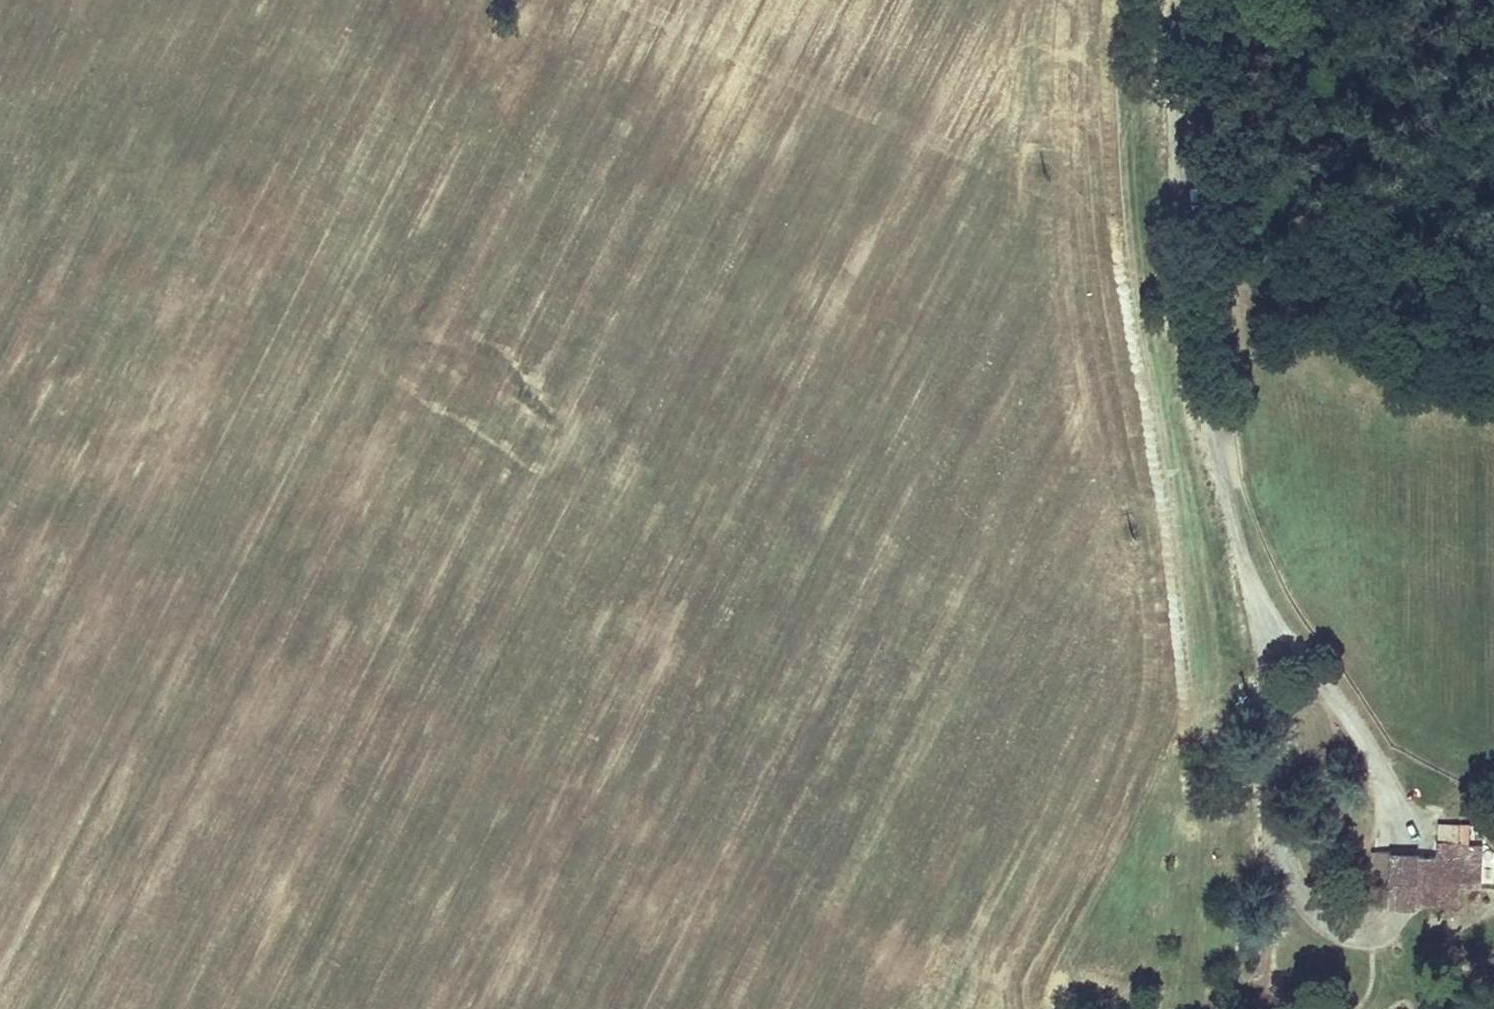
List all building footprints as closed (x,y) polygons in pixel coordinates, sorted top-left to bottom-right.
[(1443,866),(1394,859),(1385,911),(1437,918),(1443,866)]
